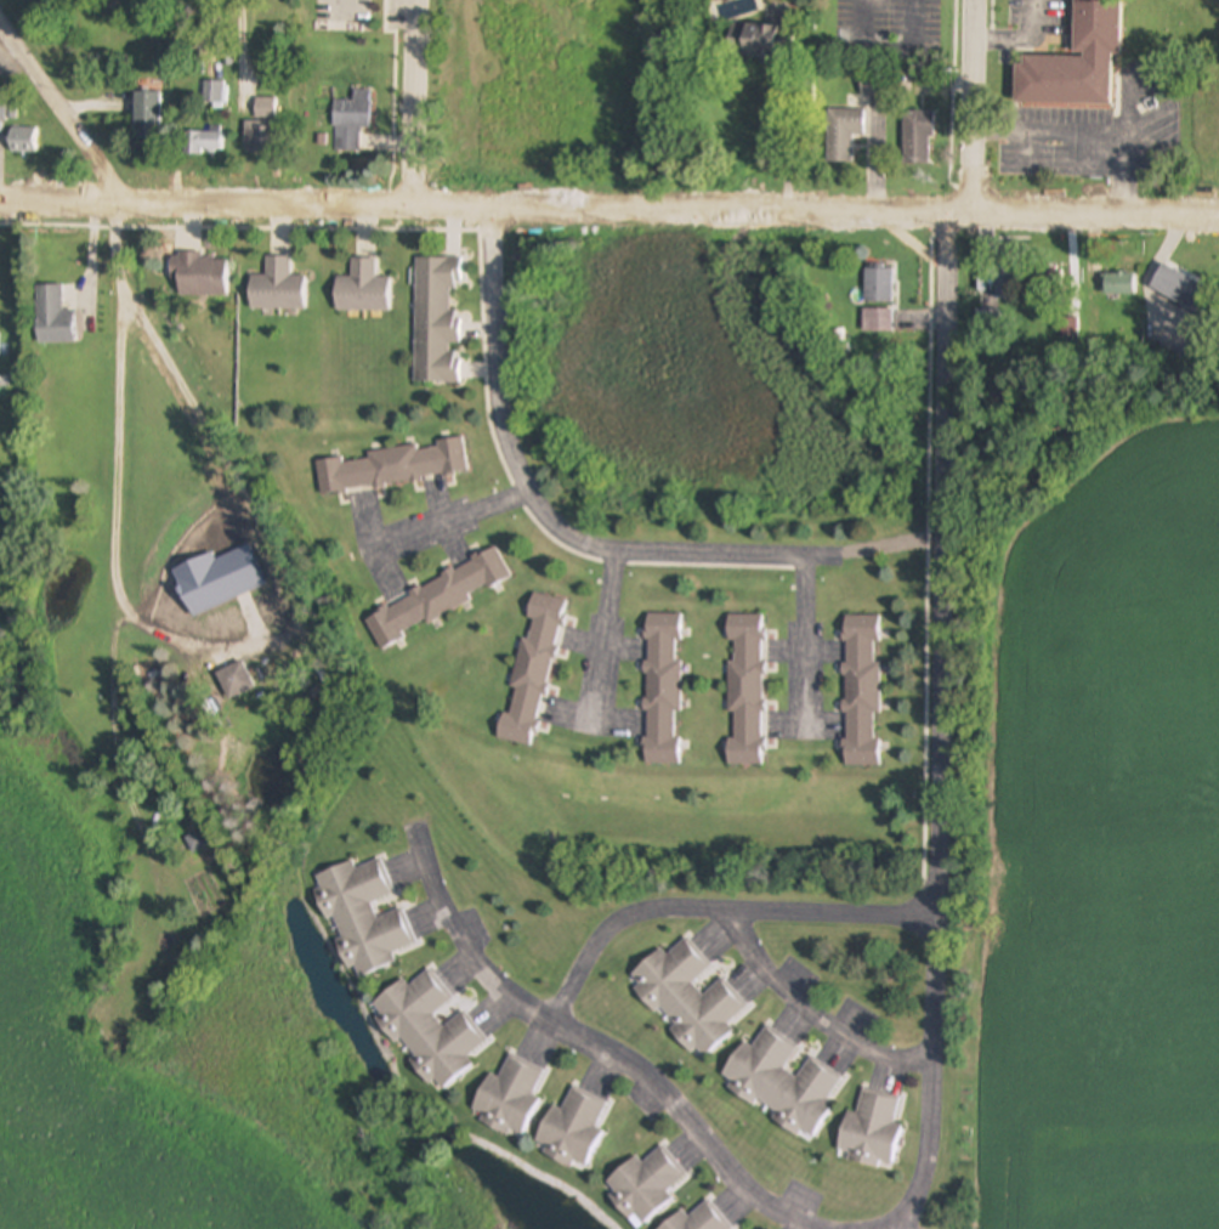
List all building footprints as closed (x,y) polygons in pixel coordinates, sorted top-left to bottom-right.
[(1112,56),(1121,56),(1121,0),(1074,0),(1073,58),(1016,58),(1015,106),(1111,107),(1112,56)] [(728,52),(789,56),(790,30),(730,27),(728,52)] [(863,96),(883,95),(881,77),(861,78),(863,96)] [(223,84),(202,84),(202,106),(223,106),(223,84)] [(369,130),(370,92),(353,92),(353,103),(334,103),(333,153),(358,153),(358,130),(369,130)] [(161,145),(161,95),(134,95),(134,145),(161,145)] [(827,165),(852,165),(852,137),(864,137),(864,112),(827,112),(827,165)] [(903,113),(903,165),(931,165),(931,113),(903,113)] [(245,153),(271,153),(271,126),(245,126),(245,153)] [(38,154),(38,130),(8,130),(8,154),(38,154)] [(185,134),(185,155),(222,155),(222,134),(185,134)] [(175,295),(226,296),(227,256),(176,255),(175,295)] [(304,278),(289,277),(289,257),(266,257),(266,277),(249,277),(249,310),(304,311),(304,278)] [(413,383),(458,384),(459,312),(449,312),(450,289),(460,289),(461,259),(415,257),(413,383)] [(389,278),(374,278),(374,260),(351,260),(351,278),(335,278),(335,312),(389,312),(389,278)] [(1149,288),(1195,315),(1209,289),(1163,264),(1149,288)] [(892,268),(864,268),(864,302),(892,302),(892,268)] [(996,270),(996,299),(1019,299),(1019,270),(996,270)] [(1134,295),(1134,274),(1104,274),(1104,295),(1134,295)] [(73,342),(73,311),(62,312),(62,285),(35,285),(36,342),(73,342)] [(892,311),(862,311),(862,333),(892,333),(892,311)] [(321,495),(467,474),(463,441),(342,458),(316,461),(321,495)] [(362,612),(376,644),(512,584),(499,553),(362,612)] [(565,601),(532,594),(527,619),(508,715),(501,714),(497,740),(534,748),(565,601)] [(679,765),(679,616),(645,616),(645,765),(679,765)] [(764,616),(727,616),(727,642),(730,642),(728,765),(762,765),(764,616)] [(843,765),(877,766),(879,617),(844,617),(843,765)] [(253,691),(244,663),(216,672),(226,700),(253,691)] [(415,945),(404,910),(375,918),(372,902),(393,895),(382,859),(353,868),(352,863),(316,874),(347,979),(396,964),(392,952),(415,945)] [(724,979),(703,997),(692,984),(711,967),(687,938),(667,956),(662,950),(628,978),(698,1063),(735,1032),(728,1025),(748,1008),(724,979)] [(464,1010),(442,1027),(432,1015),(453,998),(430,969),(408,986),(403,980),(367,1007),(435,1094),(472,1064),(467,1057),(487,1041),(464,1010)] [(846,1080),(766,1027),(753,1049),(743,1042),(721,1076),(731,1083),(727,1089),(807,1140),(846,1080)] [(544,1070),(510,1054),(499,1078),(488,1074),(469,1116),(520,1139),(539,1099),(532,1095),(544,1070)] [(607,1101),(572,1087),(562,1110),(551,1105),(534,1143),(543,1146),(540,1152),(584,1172),(602,1131),(595,1128),(607,1101)] [(900,1097),(862,1089),(857,1115),(846,1112),(837,1157),(891,1169),(901,1126),(895,1125),(900,1097)] [(673,1200),(665,1191),(686,1176),(664,1146),(641,1163),(636,1157),(603,1183),(636,1228),(673,1200)] [(710,1200),(687,1218),(682,1211),(659,1228),(733,1228),(710,1200)]
